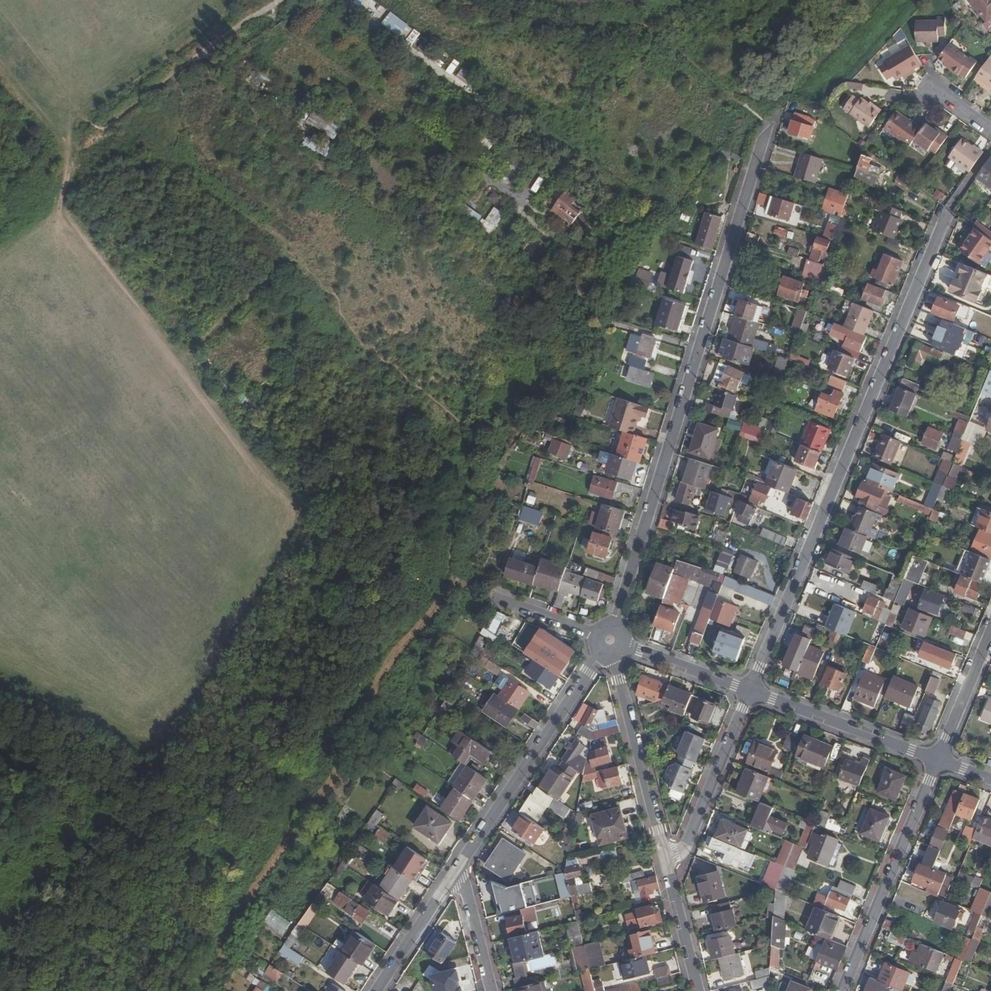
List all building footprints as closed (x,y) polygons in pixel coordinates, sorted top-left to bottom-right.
[(989,22),(990,20),(990,0),(969,0),(989,22)] [(391,11),(383,23),(405,38),(414,26),(391,11)] [(915,44),(938,44),(938,38),(945,38),(945,19),(939,18),(938,22),(915,22),(915,44)] [(419,45),(428,51),(433,43),(423,38),(419,45)] [(969,60),(949,46),(939,61),(945,64),(949,67),(947,70),(957,77),(959,75),(966,80),(978,64),(971,59),(969,60)] [(920,64),(910,48),(903,53),(900,50),(884,61),(885,62),(879,66),(885,77),(892,73),(894,77),(902,71),(909,66),(911,69),(920,64)] [(453,74),(461,62),(456,58),(448,70),(453,74)] [(977,78),(990,89),(990,59),(977,78)] [(751,70),(743,65),(739,73),(746,77),(751,70)] [(464,66),(457,76),(473,85),(479,75),(464,66)] [(753,81),(750,79),(744,91),(749,94),(756,81),(754,80),(753,81)] [(849,84),(843,90),(860,93),(862,86),(849,84)] [(844,110),(870,128),(882,111),(874,105),(873,107),(870,104),(862,99),(860,101),(853,97),(844,110)] [(313,111),(307,123),(337,137),(343,125),(313,111)] [(885,130),(910,148),(914,143),(922,132),(897,113),(885,130)] [(806,127),(810,119),(795,114),(789,133),(810,140),(813,130),(806,127)] [(816,124),(810,119),(806,127),(813,130),(816,124)] [(936,132),(927,126),(922,132),(914,143),(929,154),(933,147),(940,151),(949,139),(943,134),(941,136),(936,132)] [(330,158),(336,144),(328,141),(326,145),(307,137),(303,146),(330,158)] [(950,159),(970,173),(984,154),(978,149),(976,151),(973,149),(963,142),(950,159)] [(873,156),(865,150),(857,172),(856,177),(875,186),(881,170),(870,166),(873,156)] [(823,161),(802,155),(795,178),(815,185),(823,161)] [(977,179),(990,188),(990,159),(977,179)] [(911,183),(898,173),(894,179),(907,189),(911,183)] [(588,202),(556,180),(548,192),(550,194),(542,205),(548,208),(552,209),(573,224),(588,202)] [(937,188),(934,196),(942,199),(945,192),(937,188)] [(498,203),(503,196),(495,190),(490,197),(498,203)] [(831,190),(823,213),(841,219),(847,202),(838,199),(840,193),(831,190)] [(771,213),(788,218),(792,205),(784,202),(783,203),(775,200),(771,213)] [(468,216),(496,232),(507,212),(495,205),(488,218),(473,209),(468,216)] [(900,220),(903,213),(885,205),(874,232),(896,241),(904,221),(900,220)] [(689,222),(692,214),(683,211),(681,219),(689,222)] [(706,213),(696,246),(712,251),(722,219),(706,213)] [(973,227),(975,228),(978,230),(990,240),(990,231),(983,226),(987,220),(982,216),(973,227)] [(830,225),(825,240),(833,242),(838,228),(830,225)] [(978,230),(975,228),(966,240),(969,242),(978,230)] [(978,230),(969,242),(968,242),(961,251),(981,265),(990,250),(990,240),(978,230)] [(760,237),(748,233),(746,241),(758,245),(760,237)] [(827,256),(832,243),(819,238),(816,247),(814,246),(811,252),(813,253),(811,259),(820,262),(823,255),(827,256)] [(787,248),(785,253),(795,257),(797,252),(787,248)] [(904,262),(886,255),(876,280),(880,282),(879,285),(886,288),(887,285),(894,287),(904,262)] [(661,287),(684,294),(688,284),(691,273),(694,262),(680,258),(671,285),(664,283),(661,287)] [(804,276),(819,281),(824,266),(809,261),(804,276)] [(961,281),(963,274),(961,273),(965,265),(960,263),(954,278),(958,279),(961,281)] [(988,275),(965,265),(961,273),(963,274),(961,281),(958,279),(955,281),(951,289),(953,292),(977,302),(988,275)] [(990,286),(990,276),(988,275),(977,302),(983,305),(990,286)] [(779,295),(799,300),(801,295),(803,296),(804,292),(801,291),(804,282),(783,277),(779,295)] [(885,299),(888,292),(870,285),(864,300),(881,307),(884,307),(886,305),(886,301),(885,299)] [(971,308),(941,295),(933,314),(941,317),(939,320),(947,324),(948,320),(955,323),(958,316),(967,320),(971,308)] [(678,334),(686,307),(665,300),(657,327),(678,334)] [(742,301),(737,317),(753,321),(757,306),(742,301)] [(845,328),(855,332),(865,336),(875,312),(855,304),(845,328)] [(757,306),(753,321),(759,323),(763,308),(757,306)] [(691,308),(686,307),(678,334),(683,335),(691,308)] [(736,316),(731,332),(729,341),(755,349),(772,354),(774,349),(770,347),(770,345),(754,340),(760,324),(759,323),(753,321),(737,317),(736,316)] [(799,336),(802,326),(797,324),(793,334),(799,336)] [(807,325),(803,324),(802,326),(799,336),(805,339),(809,328),(807,325)] [(845,328),(838,325),(833,336),(846,341),(844,346),(861,352),(867,338),(854,333),(855,332),(845,328)] [(934,334),(915,326),(911,337),(929,345),(934,334)] [(656,340),(644,337),(638,355),(650,359),(656,340)] [(729,341),(726,340),(721,358),(749,367),(755,349),(729,341)] [(910,366),(918,370),(922,362),(926,363),(927,360),(939,365),(943,357),(945,358),(946,356),(944,355),(944,354),(919,343),(910,366)] [(856,360),(837,352),(830,370),(849,377),(856,360)] [(792,356),(790,360),(809,367),(811,363),(792,356)] [(776,357),(771,374),(775,375),(780,358),(776,357)] [(633,358),(632,365),(643,367),(644,359),(633,358)] [(762,371),(760,377),(782,384),(789,360),(780,358),(775,375),(771,374),(762,371)] [(712,388),(721,391),(735,396),(745,374),(729,367),(721,384),(715,381),(712,388)] [(654,376),(640,371),(636,383),(648,387),(649,383),(652,383),(654,376)] [(981,395),(990,399),(990,371),(981,395)] [(844,391),(847,383),(820,372),(818,377),(829,383),(829,385),(844,391)] [(904,379),(901,388),(918,395),(921,387),(904,379)] [(901,388),(891,410),(909,418),(918,395),(901,388)] [(709,405),(706,412),(734,421),(737,414),(731,412),(737,396),(735,396),(721,391),(716,407),(709,405)] [(817,412),(834,419),(838,409),(842,410),(843,405),(841,404),(844,395),(836,391),(833,398),(824,394),(822,401),(816,399),(813,406),(819,408),(817,412)] [(641,405),(653,409),(654,403),(643,399),(641,405)] [(646,419),(649,409),(620,400),(610,429),(626,433),(634,436),(640,418),(646,419)] [(575,414),(582,416),(585,406),(578,404),(575,414)] [(954,437),(962,440),(969,424),(960,420),(953,436),(954,437)] [(744,422),(741,437),(762,441),(765,426),(744,422)] [(822,454),(832,431),(813,423),(803,447),(822,454)] [(711,459),(720,431),(700,424),(691,453),(711,459)] [(923,444),(937,449),(943,434),(930,428),(923,444)] [(618,457),(638,463),(641,453),(644,454),(648,440),(634,436),(626,433),(618,457)] [(910,445),(884,435),(879,446),(887,449),(886,451),(893,454),(893,452),(905,457),(910,445)] [(962,440),(954,437),(949,449),(957,453),(958,450),(961,443),(962,440)] [(554,454),(567,459),(572,448),(556,442),(553,448),(556,450),(554,454)] [(961,443),(958,450),(965,453),(968,445),(961,443)] [(815,470),(822,454),(803,447),(797,462),(815,470)] [(633,481),(638,463),(618,457),(605,453),(603,461),(611,463),(609,473),(633,481)] [(945,460),(952,463),(954,457),(945,453),(942,459),(945,460)] [(536,482),(542,458),(535,456),(530,480),(536,482)] [(718,479),(721,469),(693,460),(685,484),(695,487),(706,490),(710,477),(718,479)] [(935,483),(943,486),(953,463),(952,463),(945,460),(935,483)] [(799,472),(778,463),(771,479),(792,488),(799,472)] [(874,465),(867,482),(869,483),(891,492),(899,476),(874,465)] [(591,492),(613,499),(617,485),(596,478),(591,492)] [(748,496),(753,498),(758,483),(754,482),(748,496)] [(685,484),(682,483),(676,501),(690,505),(695,487),(685,484)] [(758,483),(753,498),(751,504),(759,507),(761,502),(766,504),(771,488),(758,483)] [(866,508),(879,514),(886,496),(932,515),(934,510),(925,506),(891,492),(869,483),(868,485),(863,483),(857,496),(860,498),(868,501),(866,508)] [(934,510),(943,486),(935,483),(925,506),(934,510)] [(724,505),(727,497),(714,493),(708,512),(715,514),(719,504),(724,505)] [(529,495),(527,503),(536,505),(538,497),(529,495)] [(793,515),(808,521),(815,505),(790,495),(787,501),(797,505),(793,515)] [(860,498),(857,504),(863,507),(866,508),(868,501),(860,498)] [(749,526),(757,509),(742,502),(737,513),(740,514),(737,521),(749,526)] [(599,529),(619,535),(626,511),(607,505),(599,529)] [(536,511),(524,507),(520,520),(532,523),(532,522),(536,511)] [(851,529),(870,537),(879,514),(866,508),(863,507),(857,522),(854,521),(851,529)] [(932,515),(930,519),(936,522),(939,512),(934,510),(932,515)] [(982,530),(990,534),(990,513),(985,510),(980,520),(974,518),(970,525),(982,530)] [(543,514),(536,511),(532,522),(539,525),(543,514)] [(697,531),(698,529),(701,518),(688,513),(687,515),(676,511),(673,522),(688,526),(687,528),(694,531),(697,531)] [(730,527),(723,524),(720,531),(728,534),(730,527)] [(740,530),(730,527),(728,534),(727,536),(735,539),(737,538),(740,530)] [(851,529),(848,528),(842,546),(863,554),(870,537),(851,529)] [(911,543),(919,546),(924,532),(917,529),(911,543)] [(719,530),(714,544),(723,547),(727,536),(728,534),(720,531),(719,530)] [(762,537),(786,548),(789,540),(765,530),(762,537)] [(982,530),(973,550),(990,558),(990,534),(982,530)] [(612,538),(594,533),(589,552),(607,557),(612,538)] [(727,536),(723,547),(733,551),(735,547),(736,548),(739,540),(737,538),(735,539),(727,536)] [(856,559),(833,549),(827,563),(850,573),(856,559)] [(959,573),(964,575),(973,579),(983,583),(990,563),(990,560),(968,550),(959,573)] [(749,578),(757,561),(743,555),(736,572),(749,578)] [(915,555),(905,579),(920,585),(923,578),(925,579),(928,573),(926,572),(930,561),(915,555)] [(534,583),(539,568),(510,559),(505,575),(534,584),(534,583)] [(567,567),(542,559),(539,568),(534,583),(559,590),(565,572),(567,567)] [(649,591),(666,597),(674,574),(676,569),(659,564),(649,591)] [(701,573),(677,564),(676,569),(699,577),(701,573)] [(716,566),(714,570),(723,574),(725,569),(716,566)] [(616,578),(587,567),(584,575),(614,585),(616,578)] [(692,641),(701,644),(712,617),(718,600),(726,576),(723,574),(714,570),(704,567),(700,582),(708,586),(709,584),(711,584),(713,579),(718,581),(714,592),(710,591),(692,641)] [(554,605),(563,609),(567,597),(566,597),(567,591),(598,601),(604,585),(565,572),(559,590),(554,605)] [(674,600),(682,577),(674,574),(666,597),(674,600)] [(888,590),(884,597),(896,602),(905,579),(895,575),(889,590),(888,590)] [(972,580),(973,579),(964,575),(957,592),(977,601),(983,585),(972,580)] [(747,590),(749,585),(726,576),(718,600),(723,602),(731,584),(747,590)] [(675,601),(682,603),(690,580),(682,577),(674,600),(675,601)] [(863,588),(877,593),(880,585),(866,579),(863,588)] [(762,602),(767,592),(749,585),(747,590),(745,595),(762,602)] [(940,614),(945,596),(926,591),(921,608),(928,610),(928,611),(940,614)] [(769,613),(775,596),(767,592),(762,602),(760,609),(769,613)] [(809,620),(830,625),(835,601),(815,596),(809,620)] [(865,614),(880,620),(885,608),(879,605),(881,601),(871,596),(865,611),(866,611),(865,614)] [(672,609),(675,601),(674,600),(666,597),(656,625),(674,631),(680,613),(672,609)] [(718,600),(712,617),(732,625),(739,608),(723,602),(718,600)] [(829,627),(852,634),(860,609),(837,602),(829,627)] [(977,609),(965,604),(962,611),(974,616),(977,609)] [(689,606),(685,620),(692,622),(696,608),(689,606)] [(504,632),(512,617),(491,609),(486,620),(504,632)] [(934,618),(912,609),(905,624),(908,626),(907,628),(915,631),(916,629),(927,633),(934,618)] [(886,625),(892,627),(897,616),(891,614),(886,625)] [(500,637),(504,632),(486,620),(484,626),(500,637)] [(739,625),(737,632),(751,636),(753,629),(739,625)] [(885,645),(892,627),(886,625),(878,643),(885,645)] [(497,643),(500,637),(484,626),(481,632),(497,643)] [(526,654),(535,660),(536,660),(542,650),(528,640),(530,636),(515,626),(512,630),(514,632),(509,638),(511,639),(510,640),(527,652),(526,654)] [(835,648),(836,649),(842,634),(823,626),(830,639),(835,648)] [(965,639),(968,632),(952,626),(949,633),(965,639)] [(809,646),(815,632),(808,629),(804,638),(798,635),(786,665),(800,671),(809,646)] [(736,661),(745,638),(723,630),(714,654),(736,661)] [(490,641),(479,636),(474,649),(481,654),(482,653),(493,660),(497,654),(485,647),(486,645),(487,646),(490,641)] [(953,666),(957,655),(925,643),(924,647),(921,646),(919,652),(922,653),(920,658),(941,666),(943,662),(953,666)] [(809,646),(800,671),(815,678),(825,653),(809,646)] [(869,646),(863,661),(870,663),(876,648),(869,646)] [(901,659),(912,664),(915,658),(903,653),(901,659)] [(500,676),(505,670),(490,659),(485,666),(500,676)] [(550,688),(559,676),(536,660),(535,660),(526,672),(550,688)] [(846,674),(828,668),(822,683),(840,690),(846,674)] [(855,697),(875,705),(886,679),(866,671),(855,697)] [(895,676),(887,696),(911,706),(919,686),(895,676)] [(660,701),(662,701),(667,685),(645,677),(639,694),(658,702),(660,701)] [(941,680),(932,677),(926,691),(935,695),(941,680)] [(500,696),(519,708),(530,692),(511,679),(500,696)] [(689,707),(693,696),(669,686),(663,701),(662,701),(660,701),(663,707),(685,717),(689,707)] [(461,707),(464,703),(449,693),(447,697),(454,702),(461,707)] [(639,694),(637,694),(639,702),(640,706),(658,702),(639,694)] [(517,710),(496,695),(485,710),(507,726),(517,710)] [(716,705),(693,695),(693,696),(689,707),(696,711),(693,717),(709,723),(716,705)] [(446,714),(454,702),(447,697),(439,710),(446,714)] [(919,731),(927,734),(929,730),(930,731),(931,729),(932,730),(939,711),(938,711),(941,703),(939,701),(938,699),(936,697),(934,697),(933,699),(930,699),(927,706),(925,706),(919,724),(919,725),(919,727),(921,728),(919,731)] [(990,723),(990,700),(982,719),(990,723)] [(583,725),(590,710),(581,706),(573,718),(583,725)] [(446,714),(439,710),(437,714),(444,719),(446,714)] [(600,731),(605,729),(619,726),(617,719),(607,721),(604,710),(595,713),(590,710),(583,725),(592,731),(596,724),(598,724),(600,731)] [(521,719),(536,729),(540,723),(526,713),(521,719)] [(902,723),(912,727),(916,717),(907,713),(902,723)] [(578,733),(592,742),(594,732),(592,731),(583,725),(578,733)] [(606,736),(621,733),(619,726),(605,729),(606,736)] [(484,762),(492,751),(460,730),(453,740),(461,746),(454,756),(465,763),(472,753),(484,762)] [(678,762),(691,767),(694,768),(706,739),(688,731),(687,733),(681,734),(684,739),(676,758),(678,762)] [(428,739),(423,736),(418,743),(424,747),(428,739)] [(793,752),(798,739),(791,736),(786,748),(793,752)] [(825,767),(832,747),(806,736),(798,756),(825,767)] [(563,760),(572,766),(580,754),(585,746),(577,740),(573,745),(570,743),(566,747),(570,750),(563,760)] [(591,747),(594,756),(592,756),(595,765),(612,761),(608,748),(604,749),(602,743),(591,747)] [(770,777),(781,781),(784,775),(770,770),(778,751),(756,743),(746,767),(748,768),(770,777)] [(588,759),(590,750),(585,746),(580,754),(588,759)] [(588,762),(588,759),(580,754),(572,766),(579,771),(585,775),(588,762)] [(410,757),(396,778),(401,781),(413,763),(412,762),(414,760),(410,757)] [(860,786),(870,760),(864,758),(859,769),(847,764),(844,772),(846,773),(844,780),(860,786)] [(572,766),(563,760),(558,769),(549,781),(546,779),(540,789),(555,799),(559,801),(579,771),(572,766)] [(593,773),(590,761),(588,762),(585,775),(593,773)] [(688,775),(691,767),(678,762),(675,769),(688,775)] [(455,787),(474,800),(488,779),(466,764),(457,778),(459,779),(454,787),(455,787)] [(549,781),(558,769),(555,767),(546,779),(549,781)] [(432,774),(423,768),(412,785),(421,791),(432,774)] [(748,768),(737,793),(760,802),(770,777),(748,768)] [(606,772),(605,770),(593,773),(585,775),(583,782),(599,778),(602,788),(623,783),(619,769),(606,772)] [(691,776),(688,775),(675,769),(674,769),(668,773),(663,782),(666,783),(668,788),(666,794),(681,800),(691,776)] [(897,800),(906,777),(888,769),(879,792),(897,800)] [(396,778),(393,784),(398,788),(402,782),(401,781),(396,778)] [(441,808),(460,820),(474,800),(455,787),(441,808)] [(555,799),(540,789),(535,797),(532,795),(521,812),(525,815),(537,822),(543,813),(548,807),(550,808),(555,799)] [(957,813),(965,794),(955,789),(931,845),(942,850),(957,813)] [(435,793),(432,800),(440,804),(443,797),(435,793)] [(979,800),(965,794),(957,813),(971,819),(979,800)] [(559,801),(555,799),(550,808),(548,807),(543,813),(549,816),(553,811),(561,816),(568,807),(559,801)] [(593,802),(586,803),(588,810),(595,808),(593,802)] [(761,813),(755,827),(772,834),(774,830),(784,834),(789,824),(772,817),(775,808),(761,803),(758,812),(761,813)] [(452,823),(428,807),(415,826),(439,842),(452,823)] [(370,821),(390,835),(397,839),(404,827),(377,809),(370,821)] [(601,844),(628,837),(621,809),(594,816),(601,844)] [(880,841),(890,817),(872,810),(862,834),(880,841)] [(581,821),(584,811),(582,812),(577,813),(575,820),(581,821)] [(817,825),(826,828),(832,814),(822,811),(817,825)] [(758,812),(752,826),(755,827),(761,813),(758,812)] [(537,822),(525,815),(516,829),(536,843),(546,829),(537,822)] [(982,817),(976,832),(973,839),(980,841),(981,840),(984,834),(990,837),(990,820),(982,817)] [(370,821),(365,828),(377,835),(374,838),(378,841),(380,838),(386,843),(390,835),(370,821)] [(724,821),(717,839),(741,848),(748,830),(724,821)] [(799,845),(803,847),(807,848),(817,825),(808,821),(799,845)] [(560,838),(563,841),(566,843),(570,845),(573,831),(568,827),(560,838)] [(973,839),(976,832),(967,828),(961,841),(971,845),(973,839)] [(829,864),(838,840),(826,835),(824,838),(814,833),(810,843),(815,845),(810,857),(829,864)] [(984,834),(981,840),(990,844),(990,837),(984,834)] [(717,839),(715,838),(711,846),(736,857),(738,854),(751,859),(753,853),(741,848),(717,839)] [(509,879),(525,854),(504,840),(500,847),(501,849),(494,859),(492,858),(487,865),(509,879)] [(786,841),(778,863),(786,867),(795,845),(786,841)] [(795,845),(786,867),(793,869),(798,856),(799,856),(803,847),(799,845),(796,844),(795,845)] [(923,864),(934,868),(942,850),(931,845),(923,864)] [(412,879),(414,880),(428,859),(408,846),(395,867),(412,879)] [(589,855),(588,854),(578,856),(580,865),(600,860),(598,853),(589,855)] [(753,853),(751,859),(750,862),(764,868),(760,876),(765,878),(772,861),(753,853)] [(336,870),(341,875),(351,863),(346,859),(336,870)] [(765,878),(763,885),(776,890),(778,885),(785,869),(786,867),(778,863),(772,861),(765,878)] [(582,876),(580,865),(565,868),(565,872),(571,897),(583,894),(593,891),(591,883),(578,886),(576,878),(582,876)] [(939,893),(946,876),(921,866),(914,884),(939,893)] [(380,888),(398,900),(412,879),(395,867),(394,867),(380,888)] [(785,869),(778,885),(791,891),(794,884),(796,885),(799,878),(797,877),(798,875),(785,869)] [(633,881),(646,878),(644,870),(631,874),(633,881)] [(962,870),(959,877),(973,882),(976,876),(962,870)] [(571,897),(565,872),(557,874),(563,899),(571,897)] [(705,902),(725,896),(719,872),(699,877),(705,902)] [(755,874),(753,881),(763,885),(765,878),(760,876),(755,874)] [(653,889),(660,887),(657,875),(646,878),(633,881),(635,890),(641,888),(643,896),(649,894),(654,893),(653,889)] [(982,886),(984,878),(977,875),(974,883),(982,886)] [(839,888),(854,895),(857,887),(842,880),(839,888)] [(508,885),(493,881),(498,903),(502,903),(503,912),(528,906),(522,882),(508,885)] [(328,883),(313,903),(319,907),(333,887),(328,883)] [(388,915),(398,900),(380,888),(374,884),(365,899),(388,915)] [(613,912),(651,903),(649,894),(643,896),(641,888),(635,890),(636,898),(615,904),(615,906),(612,908),(613,912)] [(774,916),(784,920),(786,894),(776,890),(775,910),(774,916)] [(367,919),(372,912),(340,891),(334,902),(354,915),(356,911),(367,919)] [(847,911),(851,900),(832,892),(826,906),(835,910),(837,907),(847,911)] [(583,894),(571,897),(577,921),(587,919),(585,912),(583,913),(582,909),(579,909),(578,903),(580,902),(579,898),(584,897),(583,894)] [(729,901),(713,905),(715,914),(713,914),(717,931),(737,926),(733,910),(731,910),(729,901)] [(944,902),(936,923),(953,930),(956,924),(958,918),(962,920),(965,914),(966,911),(944,902)] [(986,906),(986,905),(979,902),(975,912),(976,913),(982,915),(986,906)] [(313,903),(299,923),(305,927),(319,907),(313,903)] [(655,912),(653,905),(638,909),(638,913),(627,916),(629,926),(641,923),(642,926),(662,921),(660,911),(655,912)] [(828,938),(831,939),(840,916),(817,906),(808,930),(818,934),(828,938)] [(989,918),(990,913),(990,908),(986,906),(982,915),(989,918)] [(525,909),(506,913),(508,919),(524,914),(526,914),(525,909)] [(910,922),(889,913),(886,919),(901,926),(908,928),(910,922)] [(967,936),(973,938),(982,915),(976,913),(974,918),(965,914),(962,920),(958,918),(956,924),(970,930),(967,936)] [(524,914),(508,919),(512,933),(528,929),(524,914)] [(980,941),(986,926),(990,928),(990,919),(989,918),(982,915),(973,938),(980,941)] [(781,949),(782,945),(783,930),(786,930),(787,921),(784,920),(774,916),(774,925),(772,945),(781,949)] [(901,926),(886,919),(883,927),(892,931),(897,933),(901,926)] [(572,948),(583,945),(577,921),(566,924),(572,948)] [(388,935),(395,940),(401,931),(387,923),(383,929),(389,933),(388,935)] [(645,956),(656,953),(651,930),(633,935),(636,948),(624,950),(627,960),(645,956)] [(342,952),(361,965),(375,944),(355,931),(342,952)] [(538,931),(512,938),(518,962),(524,960),(545,955),(538,931)] [(906,937),(897,933),(892,931),(889,939),(903,944),(906,937)] [(442,933),(428,954),(443,964),(457,943),(442,933)] [(815,941),(825,946),(828,938),(818,934),(815,941)] [(709,942),(714,960),(719,959),(736,954),(731,936),(709,942)] [(819,961),(838,969),(848,946),(831,939),(828,938),(825,946),(819,961)] [(604,966),(598,941),(583,945),(589,970),(604,966)] [(300,963),(304,957),(285,944),(278,953),(286,958),(287,956),(300,963)] [(938,971),(945,953),(922,944),(917,954),(913,953),(910,960),(938,971)] [(583,945),(572,948),(576,963),(573,964),(576,973),(580,972),(589,970),(583,945)] [(772,945),(772,951),(785,956),(789,948),(782,945),(781,949),(772,945)] [(341,951),(327,972),(346,984),(351,977),(355,971),(356,972),(361,965),(342,952),(341,951)] [(736,954),(719,959),(724,980),(745,974),(740,953),(736,954)] [(747,973),(752,972),(747,954),(742,955),(747,973)] [(650,975),(645,956),(627,960),(621,962),(626,980),(650,975)] [(954,984),(963,961),(957,959),(948,982),(954,984)] [(526,969),(524,960),(518,962),(514,963),(515,968),(519,967),(520,970),(526,969)] [(621,962),(614,964),(619,982),(626,980),(621,962)] [(283,972),(271,964),(265,972),(277,981),(283,972)] [(887,964),(880,981),(883,982),(903,990),(910,974),(887,964)] [(670,975),(671,974),(669,966),(657,969),(655,971),(657,978),(670,975)] [(450,967),(431,971),(437,990),(450,990),(456,990),(450,967)] [(518,978),(515,979),(518,988),(530,985),(526,969),(520,970),(519,967),(515,968),(518,978)] [(755,971),(757,980),(770,977),(770,971),(770,968),(755,971)] [(589,970),(580,972),(586,990),(595,990),(589,970)] [(247,980),(257,985),(261,978),(251,973),(247,980)] [(673,985),(670,975),(657,978),(660,988),(673,985)] [(757,980),(752,981),(754,990),(769,985),(770,977),(757,980)] [(516,988),(517,990),(547,990),(544,981),(530,985),(518,988),(516,988)] [(604,981),(603,981),(595,983),(597,990),(601,990),(606,990),(604,981)] [(812,990),(793,982),(789,990),(811,990),(812,990)] [(883,982),(879,990),(903,990),(883,982)] [(954,984),(948,982),(944,990),(951,990),(954,984)]
